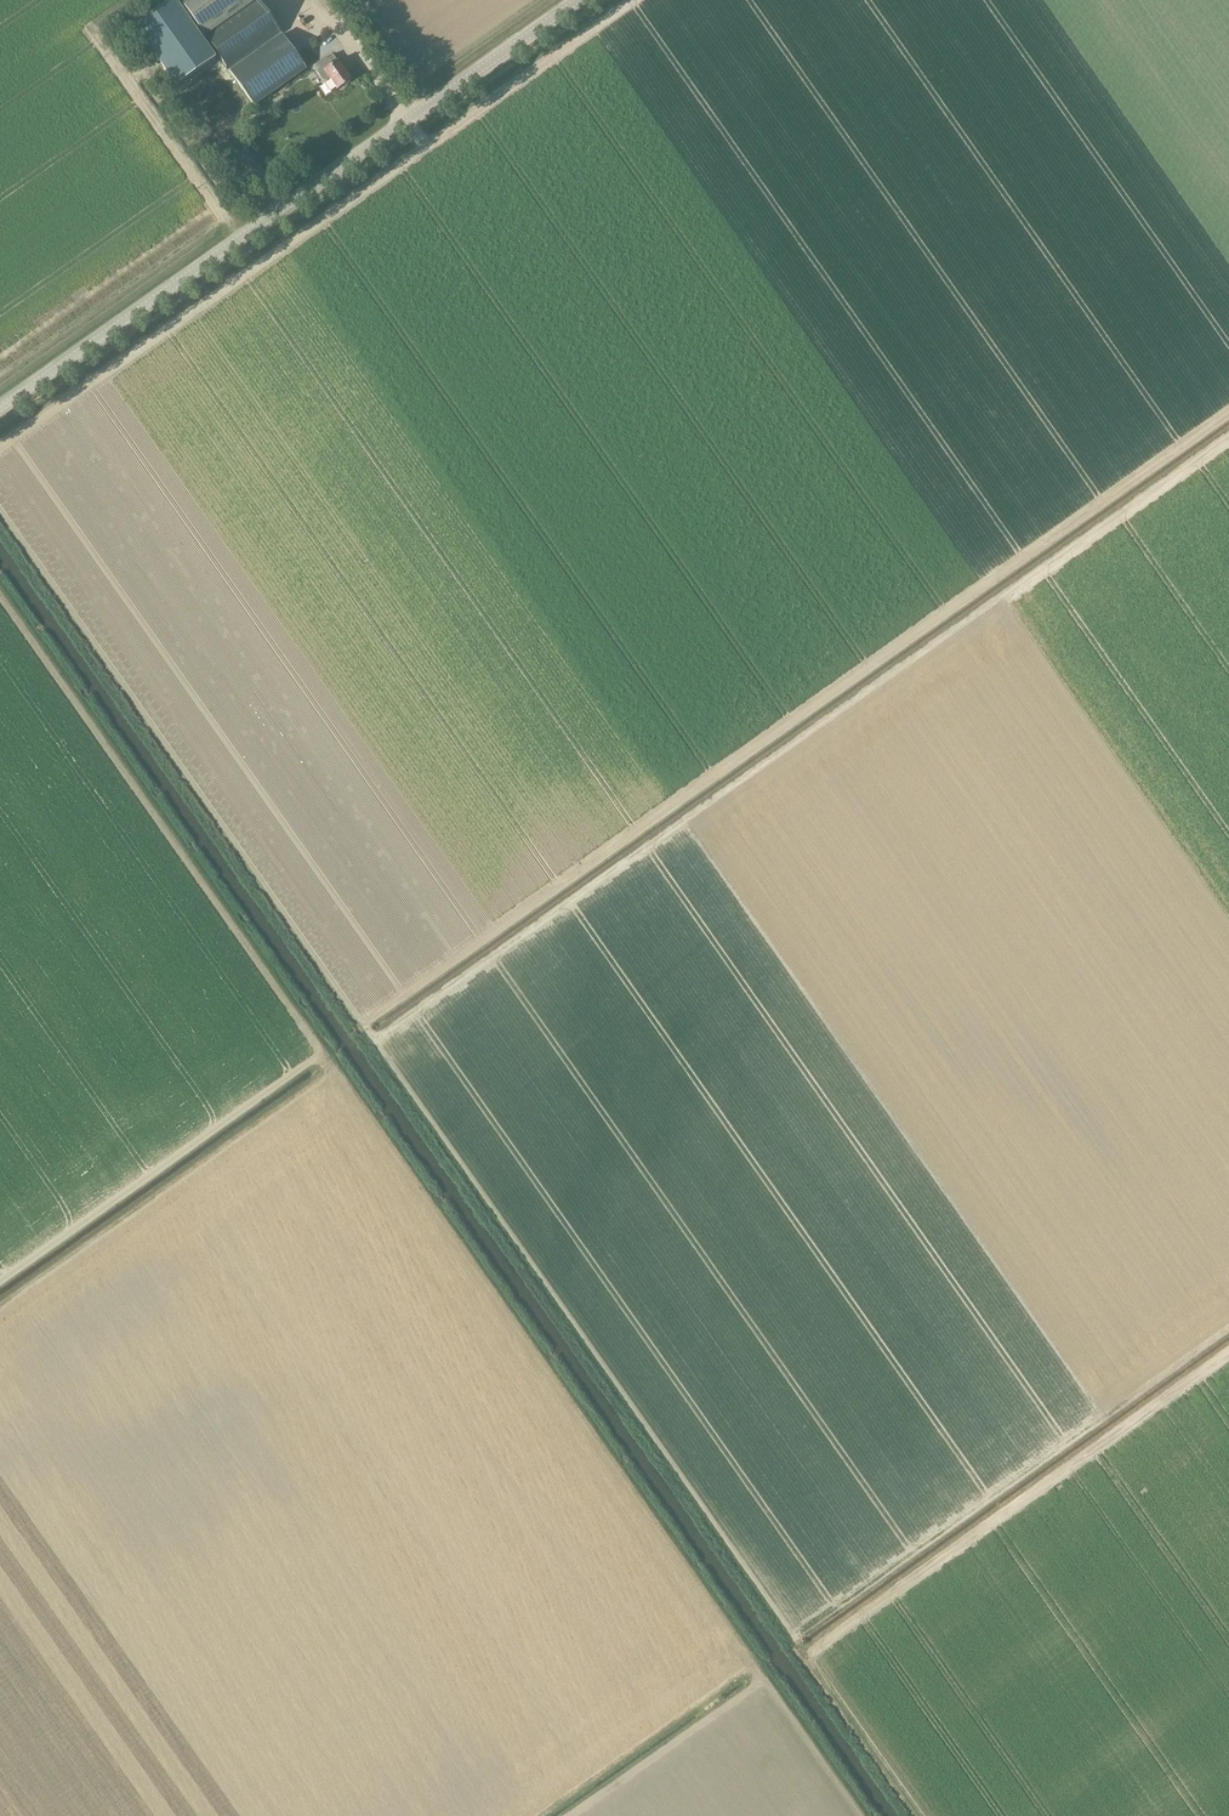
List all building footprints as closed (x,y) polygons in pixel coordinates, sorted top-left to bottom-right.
[(183,6),(180,8),(175,0),(171,0),(134,26),(176,85),(215,57),(189,20),(192,18),(183,6)] [(183,6),(192,18),(203,35),(204,34),(228,69),(280,32),(260,3),(258,0),(179,0),(183,6)] [(282,34),(229,71),(253,105),(306,68),(282,34)] [(326,81),(329,79),(337,89),(350,80),(337,61),(333,55),(325,60),(323,58),(313,66),(322,80),(326,81)]
